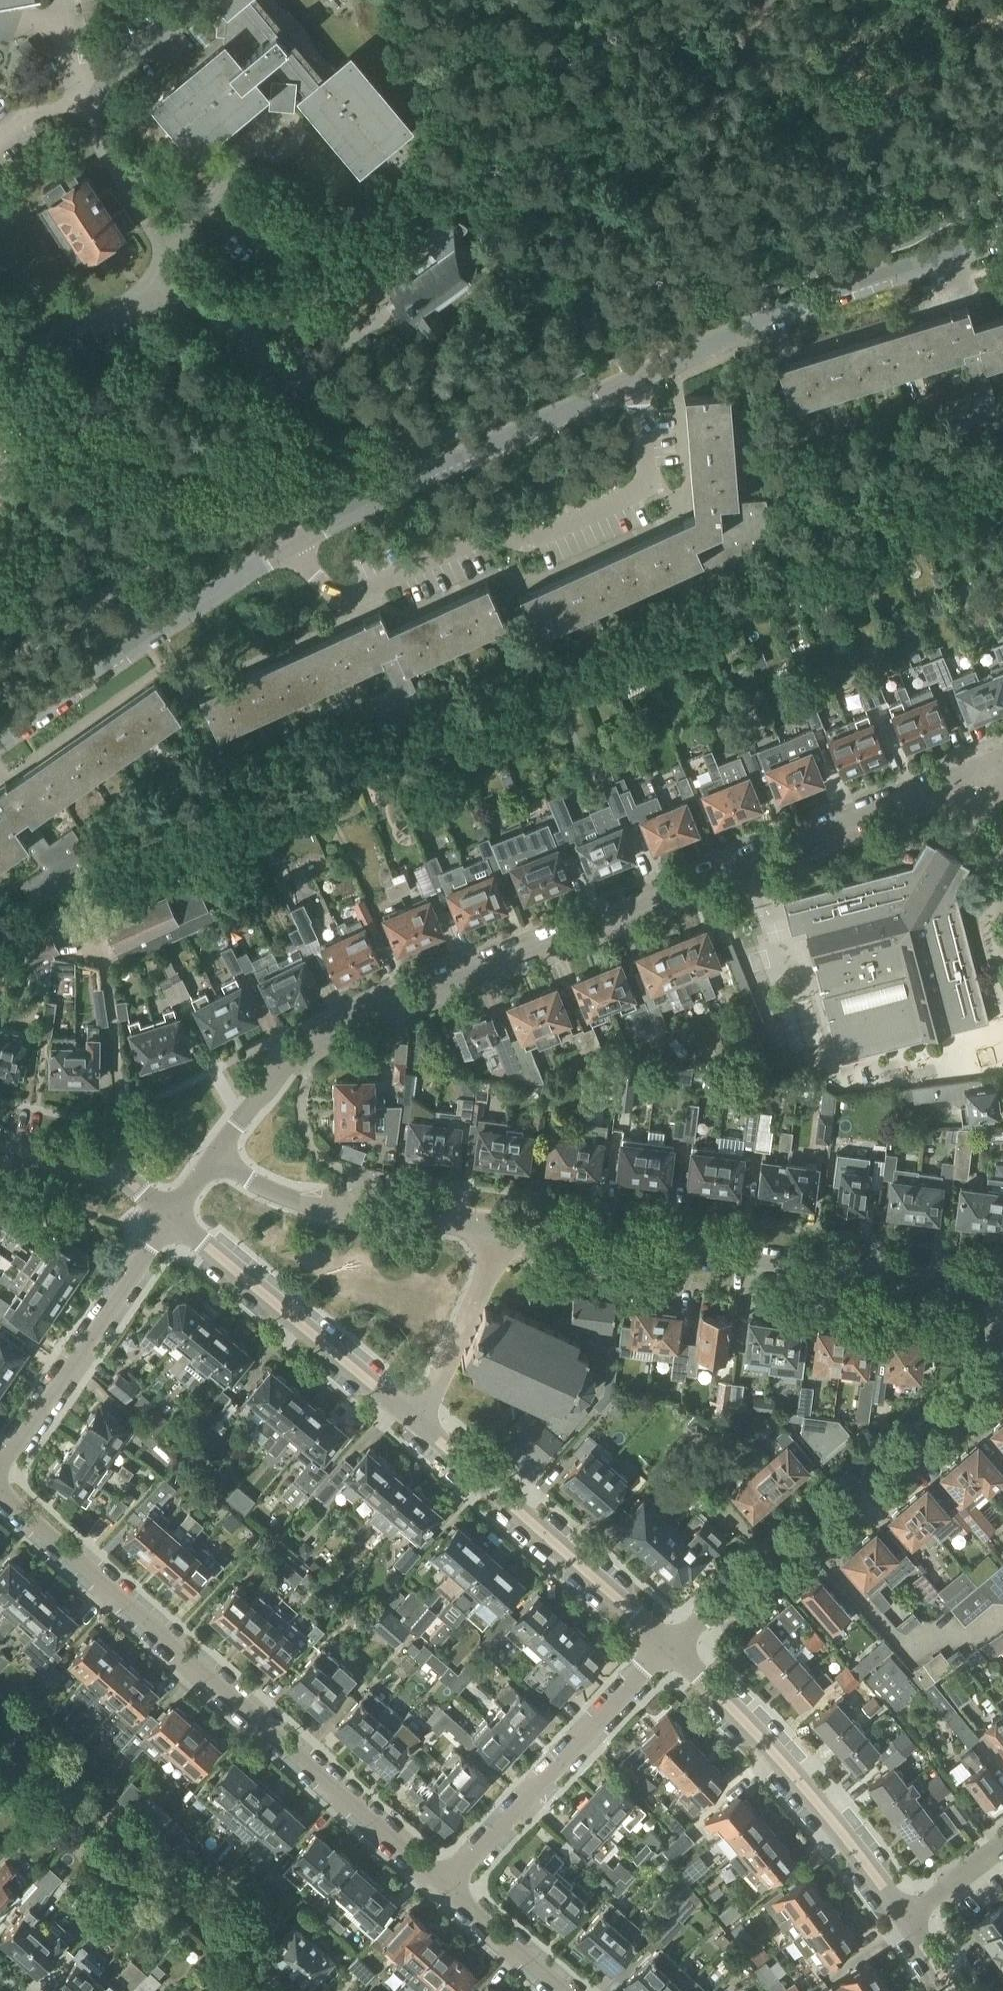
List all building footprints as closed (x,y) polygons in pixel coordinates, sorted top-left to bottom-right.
[(332,66),(329,63),(322,57),(319,53),(316,50),(313,46),(311,42),(309,38),(305,30),(303,26),(297,19),(293,16),(290,13),(282,8),(279,5),(276,2),(274,0),(221,0),(226,7),(223,46),(155,103),(194,150),(262,93),(261,91),(268,86),(275,86),(274,98),(289,99),(290,87),(298,88),(304,95),(302,97),(359,165),(406,126),(349,58),(337,68),(332,66)] [(31,43),(29,40),(18,48),(26,58),(37,50),(34,47),(31,43)] [(80,182),(72,170),(43,189),(51,201),(50,201),(51,202),(39,210),(73,262),(85,254),(85,255),(103,244),(103,245),(111,240),(111,239),(122,232),(121,231),(134,223),(124,207),(111,215),(86,177),(80,182)] [(412,207),(419,197),(413,193),(407,195),(403,201),(412,207)] [(454,247),(454,239),(457,237),(460,235),(464,232),(466,230),(467,228),(467,227),(466,226),(462,223),(459,221),(455,220),(451,219),(451,208),(416,234),(433,251),(406,271),(405,270),(385,284),(397,300),(392,303),(400,313),(405,310),(416,326),(418,324),(429,339),(446,327),(434,311),(472,283),(467,276),(468,275),(474,270),(477,258),(469,248),(457,245),(454,247)] [(974,330),(967,306),(965,306),(966,309),(951,313),(950,311),(949,311),(951,319),(960,350),(971,387),(945,396),(957,435),(974,430),(976,436),(1002,428),(1002,396),(995,398),(984,361),(974,330)] [(944,354),(960,350),(951,319),(780,370),(779,366),(790,362),(789,361),(776,365),(789,408),(791,408),(789,402),(805,397),(807,401),(825,395),(824,391),(840,386),(841,390),(842,390),(841,386),(857,381),(858,385),(876,379),(875,375),(892,370),(893,374),(911,369),(910,365),(926,360),(927,364),(946,358),(944,354)] [(984,361),(1000,356),(1001,360),(1002,359),(1002,321),(974,330),(984,361)] [(707,506),(731,502),(730,486),(734,485),(732,466),(729,467),(727,450),(731,449),(727,449),(726,432),(730,432),(728,413),(724,413),(723,396),(729,395),(729,393),(684,397),(685,410),(686,410),(685,398),(690,398),(699,505),(698,505),(698,506),(707,506)] [(1002,494),(1002,481),(983,489),(988,500),(1002,494)] [(690,533),(699,556),(713,587),(758,566),(751,551),(751,545),(769,543),(765,500),(731,502),(707,506),(708,524),(690,533)] [(699,556),(690,533),(687,525),(685,526),(522,601),(520,596),(531,591),(530,590),(518,596),(537,636),(538,636),(536,630),(551,623),(553,627),(570,619),(568,615),(583,609),(585,612),(586,611),(585,608),(600,601),(602,604),(619,597),(618,593),(633,586),(634,590),(652,582),(650,578),(666,571),(667,575),(684,567),(683,563),(699,556)] [(390,634),(404,664),(419,657),(421,661),(438,653),(436,649),(452,642),(453,646),(454,645),(453,642),(468,635),(470,638),(487,630),(486,627),(501,620),(503,626),(505,625),(486,584),(475,589),(475,590),(485,585),(487,590),(390,634)] [(365,626),(379,655),(393,687),(368,699),(383,733),(399,726),(404,735),(456,711),(443,684),(418,696),(404,664),(390,634),(379,611),(378,612),(379,614),(365,621),(364,618),(362,619),(365,626)] [(364,662),(379,655),(365,626),(203,700),(200,695),(210,691),(210,690),(198,695),(217,736),(219,735),(216,730),(232,722),(233,726),(250,718),(249,715),(264,708),(266,711),(267,711),(266,707),(281,700),(282,704),(299,696),(298,692),(313,685),(315,689),(332,681),(331,677),(346,670),(348,674),(365,666),(364,662)] [(1002,665),(1002,642),(992,646),(1001,666),(1002,665)] [(747,654),(752,667),(761,664),(756,651),(747,654)] [(931,659),(939,679),(943,689),(954,685),(952,678),(943,655),(931,659)] [(928,683),(939,679),(931,659),(920,663),(928,683)] [(974,669),(952,678),(954,685),(956,688),(954,689),(968,722),(992,713),(979,682),(974,669)] [(992,713),(1002,708),(1002,671),(1002,670),(992,674),(993,677),(979,682),(992,713)] [(563,682),(569,698),(578,694),(572,679),(563,682)] [(10,788),(28,816),(42,806),(45,809),(60,798),(58,795),(72,785),(74,789),(90,778),(87,775),(102,765),(104,768),(119,757),(117,754),(131,744),(133,747),(134,747),(132,743),(146,734),(148,737),(164,726),(161,723),(175,713),(179,719),(180,718),(154,680),(144,687),(145,688),(154,682),(156,686),(10,788)] [(868,685),(875,705),(886,701),(878,681),(868,685)] [(866,708),(875,705),(868,685),(858,689),(866,708)] [(904,748),(926,740),(913,706),(909,697),(904,685),(897,688),(901,700),(888,705),(892,715),(891,715),(904,748)] [(913,706),(926,740),(948,731),(935,697),(934,698),(930,688),(909,697),(913,706)] [(805,710),(813,730),(823,725),(815,706),(805,710)] [(871,723),(867,714),(848,721),(865,764),(885,756),(872,722),(871,723)] [(841,774),(865,764),(848,721),(825,731),(829,740),(827,741),(841,774)] [(788,760),(800,790),(821,781),(816,767),(817,767),(814,762),(824,758),(812,728),(780,741),(784,750),(788,760)] [(751,753),(750,753),(756,768),(761,782),(769,779),(772,784),(778,799),(800,790),(788,760),(784,750),(780,741),(751,753)] [(756,768),(750,753),(748,749),(738,753),(739,757),(718,766),(717,767),(736,815),(746,811),(750,812),(756,809),(757,806),(759,806),(745,772),(755,768),(756,768)] [(717,767),(718,766),(711,750),(703,753),(713,779),(699,784),(715,823),(718,822),(721,823),(727,821),(729,818),(736,815),(717,767)] [(675,780),(683,800),(695,795),(687,775),(686,776),(681,763),(671,767),(676,780),(675,780)] [(611,774),(600,778),(615,816),(626,811),(615,784),(614,782),(614,780),(611,774)] [(617,779),(614,780),(614,782),(615,784),(626,811),(630,820),(639,816),(647,836),(648,836),(653,849),(662,845),(666,847),(673,844),(674,840),(663,811),(656,795),(635,804),(628,789),(627,789),(622,777),(617,779)] [(10,788),(5,782),(4,783),(6,786),(0,790),(0,808),(4,814),(23,841),(43,869),(20,885),(34,905),(49,895),(52,900),(99,868),(72,829),(49,845),(28,816),(10,788)] [(553,812),(560,831),(574,825),(561,794),(548,799),(553,812)] [(668,809),(663,811),(674,840),(679,842),(686,839),(687,835),(696,831),(684,802),(668,809)] [(550,835),(560,831),(553,812),(543,816),(550,835)] [(23,841),(4,814),(0,817),(0,862),(11,855),(9,851),(23,841)] [(596,827),(611,866),(634,857),(618,818),(596,827)] [(589,875),(611,866),(596,827),(574,836),(589,875)] [(524,899),(527,898),(530,901),(537,898),(537,894),(547,890),(534,858),(523,829),(491,842),(502,871),(511,867),(524,899)] [(484,858),(463,866),(470,883),(483,915),(483,916),(505,907),(491,871),(500,868),(488,836),(477,841),(484,858)] [(543,854),(534,858),(547,890),(558,886),(561,889),(567,886),(568,882),(570,881),(557,848),(556,849),(553,840),(539,846),(543,854)] [(935,847),(926,842),(913,865),(912,866),(910,867),(782,901),(790,935),(804,931),(838,1062),(989,1023),(955,894),(955,892),(956,890),(969,867),(961,863),(962,861),(935,846),(935,847)] [(432,881),(435,888),(444,884),(447,883),(443,873),(436,855),(423,860),(424,863),(432,881)] [(413,868),(421,885),(432,881),(424,863),(413,868)] [(473,920),(483,916),(483,915),(470,883),(463,866),(463,865),(443,873),(447,883),(444,884),(461,925),(464,924),(467,925),(472,923),(473,920)] [(208,908),(189,868),(108,905),(113,917),(103,921),(121,962),(218,918),(212,906),(208,908)] [(406,878),(397,882),(402,895),(411,891),(406,878)] [(390,899),(402,895),(397,882),(385,886),(390,899)] [(337,924),(358,970),(379,960),(361,922),(372,917),(364,899),(354,903),(361,918),(345,925),(344,921),(337,924)] [(407,908),(420,943),(442,933),(429,899),(407,908)] [(298,926),(312,954),(321,949),(320,947),(322,947),(310,921),(311,920),(303,903),(290,909),(298,926)] [(399,952),(420,943),(407,908),(384,917),(399,952)] [(36,939),(54,930),(46,913),(15,927),(23,943),(35,938),(36,939)] [(320,947),(321,949),(336,981),(339,979),(342,980),(347,977),(348,975),(358,970),(337,924),(335,925),(341,938),(322,947),(320,947)] [(289,955),(277,961),(296,1000),(300,1001),(306,999),(307,995),(318,990),(309,973),(302,959),(302,958),(312,954),(298,926),(288,931),(296,947),(287,951),(289,955)] [(695,972),(696,974),(698,980),(701,987),(705,998),(706,998),(715,994),(706,970),(718,965),(704,930),(682,939),(694,971),(695,972)] [(50,935),(22,948),(30,964),(32,963),(37,975),(35,992),(47,994),(50,973),(53,958),(54,953),(58,951),(50,935)] [(673,980),(673,983),(683,1007),(693,1003),(688,992),(701,987),(698,980),(696,974),(695,972),(694,971),(682,939),(660,949),(673,980)] [(230,944),(220,949),(232,974),(242,969),(236,956),(230,944)] [(729,966),(739,962),(731,944),(722,947),(729,966)] [(640,990),(645,1002),(658,1032),(668,1029),(657,1000),(665,997),(661,987),(673,983),(673,980),(660,949),(637,958),(649,987),(640,990)] [(236,956),(242,969),(244,972),(254,967),(246,951),(236,956)] [(53,958),(50,973),(75,974),(75,963),(53,958)] [(281,1004),(282,1007),(296,1000),(277,961),(256,971),(259,977),(262,985),(273,1008),(281,1004)] [(607,969),(596,973),(610,1008),(618,1005),(622,1013),(630,1010),(636,1007),(619,964),(616,966),(613,964),(608,967),(607,969)] [(169,977),(180,999),(190,995),(182,978),(181,978),(177,970),(168,975),(169,977)] [(603,1011),(610,1008),(596,973),(586,977),(584,976),(579,978),(578,981),(574,982),(591,1025),(607,1019),(603,1011)] [(170,1004),(180,999),(169,977),(159,982),(170,1004)] [(226,992),(218,996),(234,1028),(243,1024),(246,1026),(252,1023),(253,1019),(256,1018),(240,985),(236,977),(233,978),(222,983),(223,985),(226,992)] [(92,990),(97,1026),(98,1026),(108,1025),(103,988),(92,990)] [(545,1031),(548,1039),(572,1030),(554,989),(552,990),(551,989),(544,992),(543,993),(531,998),(544,1029),(544,1030),(545,1031)] [(193,998),(192,999),(194,1002),(196,1007),(200,1017),(211,1039),(215,1038),(218,1039),(224,1037),(225,1033),(234,1028),(218,996),(210,1000),(206,992),(193,998)] [(509,1007),(520,1036),(511,1040),(528,1081),(544,1082),(530,1047),(548,1039),(545,1031),(544,1030),(544,1029),(531,998),(509,1007)] [(45,1000),(39,1037),(50,1037),(51,1037),(56,1002),(45,1000)] [(116,1002),(118,1019),(128,1018),(126,1001),(116,1002)] [(645,1002),(636,1006),(636,1007),(630,1010),(643,1041),(659,1035),(658,1032),(645,1002)] [(155,1026),(165,1059),(188,1051),(178,1019),(174,1008),(164,1011),(167,1022),(155,1026)] [(463,1054),(466,1053),(469,1054),(477,1051),(478,1049),(480,1048),(478,1042),(484,1040),(485,1042),(498,1037),(489,1015),(470,1023),(470,1021),(452,1028),(463,1054)] [(139,1019),(128,1022),(132,1033),(131,1034),(141,1066),(149,1064),(152,1065),(160,1063),(162,1060),(165,1059),(155,1026),(142,1030),(139,1019)] [(74,1046),(74,1080),(78,1080),(80,1083),(88,1083),(90,1081),(98,1081),(98,1026),(97,1026),(87,1026),(87,1046),(74,1046)] [(583,1031),(589,1046),(590,1048),(600,1044),(593,1027),(583,1031)] [(0,1034),(0,1074),(23,1079),(26,1067),(18,1065),(23,1045),(28,1046),(30,1035),(1,1028),(0,1034)] [(589,1046),(583,1031),(583,1029),(572,1033),(579,1050),(589,1046)] [(509,1036),(495,1042),(510,1080),(528,1081),(511,1040),(509,1036)] [(50,1080),(57,1080),(60,1083),(68,1083),(70,1080),(74,1080),(74,1046),(74,1037),(51,1037),(50,1037),(50,1080)] [(772,1046),(763,1049),(765,1054),(767,1059),(776,1055),(772,1046)] [(614,1076),(633,1069),(626,1053),(608,1060),(614,1076)] [(403,1084),(405,1064),(394,1064),(393,1083),(403,1084)] [(693,1066),(681,1068),(679,1082),(690,1084),(693,1066)] [(631,1111),(636,1075),(621,1077),(616,1109),(631,1111)] [(786,1086),(797,1087),(797,1077),(787,1076),(786,1086)] [(431,1156),(441,1157),(443,1159),(450,1159),(452,1159),(455,1159),(458,1139),(468,1140),(470,1123),(473,1104),(473,1101),(475,1079),(463,1078),(461,1097),(458,1096),(456,1112),(436,1110),(434,1124),(430,1157),(431,1156)] [(548,1078),(545,1107),(558,1108),(559,1100),(580,1102),(581,1098),(582,1082),(548,1078)] [(413,1103),(416,1082),(405,1080),(403,1096),(398,1095),(397,1103),(402,1103),(402,1102),(413,1103)] [(582,1082),(581,1098),(592,1099),(595,1080),(582,1082)] [(981,1090),(980,1080),(912,1088),(914,1101),(946,1097),(961,1107),(962,1120),(998,1116),(995,1088),(981,1090)] [(336,1082),(336,1108),(384,1107),(384,1097),(371,1097),(371,1082),(336,1082)] [(818,1112),(815,1141),(829,1143),(833,1114),(832,1114),(834,1100),(821,1099),(820,1112),(818,1112)] [(483,1102),(473,1101),(473,1104),(470,1123),(480,1125),(483,1102)] [(688,1102),(686,1120),(683,1140),(695,1141),(699,1104),(688,1102)] [(542,1130),(545,1107),(534,1105),(530,1128),(542,1130)] [(337,1133),(357,1132),(359,1135),(367,1135),(369,1132),(387,1132),(385,1144),(396,1146),(401,1107),(384,1107),(336,1108),(337,1133)] [(405,1154),(430,1157),(434,1124),(422,1123),(424,1109),(412,1107),(405,1154)] [(769,1152),(772,1131),(768,1130),(771,1115),(760,1113),(755,1150),(769,1152)] [(673,1138),(683,1140),(686,1120),(675,1118),(673,1138)] [(475,1161),(488,1163),(490,1165),(496,1165),(498,1164),(500,1165),(505,1133),(505,1132),(506,1123),(489,1121),(488,1130),(480,1129),(477,1152),(475,1161)] [(480,1129),(480,1125),(470,1123),(468,1140),(466,1150),(477,1152),(480,1129)] [(981,1139),(992,1139),(991,1126),(980,1127),(981,1139)] [(992,1139),(992,1142),(1002,1142),(1002,1126),(991,1126),(992,1139)] [(754,1150),(757,1130),(746,1128),(743,1148),(754,1150)] [(953,1176),(968,1178),(974,1128),(957,1128),(953,1162),(955,1163),(953,1176)] [(921,1130),(922,1143),(932,1142),(931,1129),(921,1130)] [(790,1149),(792,1132),(782,1131),(780,1147),(790,1149)] [(505,1133),(500,1165),(505,1165),(506,1167),(512,1167),(514,1166),(527,1168),(531,1135),(505,1132),(505,1133)] [(547,1170),(551,1170),(552,1172),(558,1173),(560,1172),(571,1173),(577,1134),(566,1133),(566,1138),(551,1135),(547,1170)] [(577,1134),(571,1173),(584,1175),(585,1177),(591,1177),(593,1176),(597,1176),(601,1142),(586,1140),(586,1136),(577,1134)] [(617,1178),(628,1179),(630,1182),(638,1184),(640,1181),(642,1181),(646,1146),(633,1145),(633,1140),(622,1138),(617,1178)] [(350,1147),(342,1143),(337,1155),(346,1158),(350,1147)] [(646,1146),(642,1181),(644,1181),(645,1185),(654,1186),(656,1183),(667,1184),(673,1145),(663,1144),(662,1148),(646,1146)] [(687,1186),(699,1188),(700,1192),(708,1193),(711,1189),(713,1190),(718,1150),(693,1147),(687,1186)] [(718,1150),(713,1190),(714,1190),(716,1194),(724,1195),(726,1191),(737,1193),(743,1154),(718,1150)] [(887,1214),(891,1214),(892,1216),(898,1217),(899,1215),(911,1217),(916,1183),(917,1173),(917,1170),(895,1167),(896,1154),(885,1153),(882,1177),(892,1178),(887,1214)] [(953,1176),(955,1163),(953,1162),(942,1161),(940,1176),(939,1183),(952,1184),(953,1176)] [(758,1197),(760,1198),(762,1200),(770,1201),(773,1199),(782,1201),(782,1203),(783,1203),(788,1163),(787,1163),(787,1166),(762,1163),(758,1197)] [(788,1163),(783,1203),(784,1203),(786,1207),(795,1208),(798,1205),(812,1207),(817,1167),(788,1163)] [(837,1206),(839,1206),(841,1210),(849,1211),(852,1208),(863,1209),(868,1173),(842,1170),(841,1172),(834,1172),(833,1183),(840,1184),(837,1206)] [(916,1183),(911,1217),(924,1219),(925,1220),(931,1221),(933,1220),(936,1220),(940,1186),(939,1186),(939,1183),(940,1176),(917,1173),(916,1183)] [(980,1226),(984,1226),(986,1229),(991,1229),(993,1228),(1002,1229),(1002,1180),(987,1178),(985,1191),(984,1191),(980,1226)] [(956,1223),(968,1224),(970,1226),(976,1227),(978,1226),(980,1226),(984,1191),(961,1188),(956,1223)] [(42,1255),(75,1278),(85,1263),(84,1258),(75,1251),(77,1248),(52,1230),(38,1251),(37,1252),(42,1255)] [(16,1253),(10,1261),(20,1268),(62,1297),(67,1290),(70,1289),(75,1282),(74,1281),(74,1279),(75,1278),(42,1255),(37,1252),(38,1251),(35,1249),(27,1260),(16,1253)] [(15,1279),(10,1286),(17,1291),(25,1296),(50,1314),(54,1308),(57,1308),(62,1301),(62,1300),(61,1297),(62,1297),(20,1268),(14,1278),(15,1279)] [(14,1278),(4,1271),(0,1276),(0,1281),(9,1287),(9,1286),(10,1286),(15,1279),(14,1278)] [(19,1329),(23,1323),(37,1332),(41,1326),(44,1325),(49,1318),(49,1315),(50,1314),(25,1296),(17,1291),(11,1301),(0,1294),(0,1316),(19,1329)] [(611,1332),(615,1302),(574,1297),(570,1327),(567,1334),(504,1306),(500,1314),(485,1308),(475,1331),(461,1359),(476,1366),(472,1375),(527,1400),(523,1409),(525,1411),(507,1432),(542,1463),(588,1410),(579,1399),(588,1393),(593,1383),(591,1369),(584,1361),(587,1355),(574,1349),(578,1340),(578,1339),(583,1328),(611,1332)] [(170,1348),(174,1344),(199,1312),(185,1301),(179,1301),(180,1302),(172,1311),(167,1307),(139,1341),(149,1349),(158,1338),(170,1348)] [(653,1347),(658,1310),(635,1307),(632,1325),(630,1344),(631,1344),(653,1347)] [(684,1379),(689,1343),(678,1342),(682,1313),(658,1310),(653,1347),(674,1350),(670,1377),(684,1379)] [(183,1352),(169,1369),(177,1375),(187,1363),(190,1358),(200,1346),(203,1346),(207,1341),(207,1338),(216,1327),(210,1322),(210,1319),(210,1318),(202,1313),(199,1313),(199,1312),(174,1344),(183,1352)] [(684,1379),(686,1372),(696,1374),(698,1356),(725,1359),(730,1319),(702,1316),(699,1344),(689,1343),(684,1379)] [(745,1354),(746,1355),(745,1367),(768,1370),(770,1354),(773,1325),(749,1321),(745,1354)] [(770,1354),(768,1370),(800,1374),(805,1337),(797,1336),(798,1328),(773,1325),(770,1354)] [(187,1363),(177,1375),(193,1389),(202,1379),(201,1379),(207,1372),(208,1372),(217,1361),(222,1361),(226,1357),(225,1353),(228,1350),(234,1342),(228,1336),(228,1333),(221,1327),(217,1328),(216,1327),(207,1338),(207,1341),(203,1346),(200,1346),(190,1358),(187,1363)] [(12,1369),(16,1363),(19,1362),(23,1357),(23,1354),(25,1350),(20,1347),(23,1342),(4,1329),(1,1334),(0,1333),(0,1360),(12,1369)] [(825,1368),(839,1369),(843,1334),(818,1331),(813,1366),(813,1372),(824,1373),(825,1368)] [(865,1378),(869,1338),(843,1334),(839,1369),(853,1371),(852,1377),(864,1378),(865,1378)] [(932,1364),(935,1343),(890,1337),(885,1373),(919,1377),(921,1363),(932,1364)] [(217,1361),(208,1372),(225,1386),(249,1357),(251,1355),(246,1351),(246,1348),(239,1342),(237,1342),(235,1342),(234,1342),(228,1350),(225,1353),(226,1357),(222,1361),(217,1361)] [(874,1387),(885,1388),(886,1373),(885,1373),(887,1359),(877,1358),(875,1379),(874,1387)] [(1,1385),(2,1386),(2,1384),(4,1384),(5,1383),(9,1378),(9,1374),(12,1369),(0,1360),(0,1384),(1,1385)] [(230,1396),(209,1422),(221,1432),(236,1414),(244,1420),(246,1418),(256,1426),(288,1386),(288,1385),(287,1384),(287,1382),(281,1377),(278,1377),(270,1370),(264,1377),(260,1382),(256,1383),(253,1387),(252,1388),(252,1390),(240,1404),(230,1396)] [(107,1387),(125,1402),(141,1384),(131,1376),(128,1380),(119,1373),(107,1387)] [(874,1387),(875,1379),(865,1378),(864,1378),(863,1386),(859,1385),(855,1421),(870,1423),(873,1399),(874,1387)] [(727,1411),(731,1383),(719,1381),(716,1405),(712,1405),(711,1416),(727,1411)] [(731,1383),(727,1411),(728,1411),(729,1406),(741,1407),(744,1384),(731,1383)] [(288,1386),(256,1426),(267,1435),(260,1443),(268,1449),(282,1432),(307,1401),(299,1394),(299,1393),(298,1391),(293,1386),(289,1386),(288,1386)] [(797,1414),(803,1415),(810,1415),(813,1387),(801,1386),(797,1414)] [(874,1387),(873,1399),(883,1400),(885,1388),(874,1387)] [(206,1425),(209,1422),(230,1396),(222,1390),(198,1418),(206,1425)] [(133,1408),(142,1415),(154,1402),(145,1394),(133,1408)] [(763,1410),(764,1399),(754,1398),(752,1409),(763,1410)] [(763,1410),(773,1411),(774,1401),(764,1399),(763,1410)] [(282,1432),(268,1449),(276,1455),(290,1439),(300,1447),(301,1448),(326,1417),(325,1416),(325,1415),(324,1412),(319,1408),(315,1408),(307,1401),(282,1432)] [(128,1425),(124,1421),(101,1405),(98,1410),(96,1410),(87,1424),(117,1444),(123,1436),(127,1438),(134,1431),(151,1447),(159,1440),(135,1417),(128,1425)] [(156,1414),(146,1427),(156,1434),(165,1422),(156,1414)] [(837,1419),(810,1415),(803,1415),(801,1431),(823,1458),(850,1435),(841,1423),(837,1419)] [(698,1434),(681,1448),(687,1456),(713,1433),(701,1419),(695,1416),(687,1425),(698,1434)] [(330,1453),(335,1447),(335,1444),(344,1432),(326,1417),(301,1448),(300,1447),(295,1454),(307,1463),(294,1479),(302,1485),(318,1464),(319,1465),(319,1464),(328,1453),(330,1453)] [(748,1438),(756,1431),(749,1423),(741,1430),(748,1438)] [(1000,1423),(994,1428),(994,1431),(992,1432),(1002,1445),(1002,1423),(1000,1423)] [(105,1462),(117,1444),(87,1424),(81,1433),(81,1436),(77,1443),(105,1462)] [(768,1460),(788,1485),(807,1469),(806,1467),(813,1461),(801,1448),(784,1428),(774,1437),(783,1447),(768,1460)] [(724,1445),(730,1453),(738,1446),(725,1430),(716,1437),(724,1445)] [(105,1462),(77,1443),(71,1452),(68,1452),(62,1460),(92,1481),(98,1486),(99,1486),(112,1468),(104,1462),(105,1462)] [(722,1460),(730,1453),(724,1445),(715,1452),(722,1460)] [(1000,1480),(1002,1483),(1002,1473),(1002,1474),(977,1445),(959,1461),(979,1484),(986,1492),(1000,1480)] [(362,1494),(386,1466),(388,1464),(369,1447),(343,1478),(362,1494)] [(581,1496),(606,1467),(595,1457),(598,1454),(590,1447),(562,1480),(581,1496)] [(674,1471),(688,1456),(680,1450),(667,1465),(674,1471)] [(51,1478),(51,1479),(56,1483),(59,1485),(58,1485),(64,1489),(64,1490),(67,1492),(85,1504),(98,1486),(92,1481),(88,1478),(62,1460),(52,1475),(53,1476),(51,1478)] [(771,1500),(788,1485),(768,1460),(750,1476),(771,1500)] [(962,1500),(954,1506),(957,1509),(957,1510),(971,1526),(982,1539),(995,1528),(977,1507),(979,1506),(975,1501),(986,1492),(979,1484),(959,1461),(941,1476),(962,1500)] [(133,1472),(122,1464),(117,1472),(128,1479),(133,1472)] [(212,1473),(221,1481),(229,1472),(220,1464),(212,1473)] [(318,1464),(302,1485),(310,1492),(328,1472),(319,1464),(319,1465),(318,1464)] [(380,1509),(404,1481),(386,1466),(362,1494),(380,1509)] [(606,1467),(581,1496),(599,1511),(627,1479),(619,1472),(617,1476),(606,1467)] [(698,1476),(690,1485),(703,1498),(704,1498),(706,1496),(712,1490),(698,1476)] [(752,1516),(771,1500),(750,1476),(731,1491),(752,1516)] [(123,1537),(128,1541),(125,1543),(136,1553),(138,1550),(139,1551),(161,1528),(162,1526),(168,1519),(161,1511),(162,1510),(158,1506),(174,1488),(163,1477),(134,1511),(141,1517),(123,1537)] [(326,1502),(340,1486),(330,1478),(317,1494),(326,1502)] [(295,1505),(305,1492),(292,1481),(281,1494),(295,1505)] [(398,1525),(422,1498),(404,1481),(380,1509),(398,1525)] [(237,1487),(227,1500),(234,1507),(243,1514),(250,1506),(241,1499),(238,1497),(243,1491),(237,1487)] [(926,1489),(908,1504),(929,1528),(931,1531),(938,1539),(939,1540),(947,1534),(950,1537),(958,1530),(962,1534),(971,1526),(957,1510),(957,1509),(954,1506),(946,1513),(926,1489)] [(126,1490),(120,1499),(127,1504),(129,1505),(135,1496),(126,1490)] [(106,1512),(114,1519),(127,1504),(120,1499),(118,1497),(106,1512)] [(638,1545),(662,1517),(654,1510),(657,1507),(647,1497),(619,1528),(638,1545)] [(422,1498),(398,1525),(417,1542),(441,1514),(422,1498)] [(922,1535),(930,1545),(938,1539),(931,1531),(929,1528),(908,1504),(890,1520),(911,1544),(922,1535)] [(141,1553),(139,1556),(149,1564),(151,1562),(155,1565),(180,1537),(196,1519),(189,1513),(178,1525),(179,1526),(174,1531),(172,1530),(169,1533),(162,1526),(161,1528),(139,1551),(141,1553)] [(656,1561),(680,1534),(671,1526),(675,1523),(665,1514),(662,1517),(638,1545),(656,1561)] [(240,1523),(231,1515),(223,1525),(232,1533),(240,1523)] [(180,1537),(155,1565),(159,1569),(156,1571),(167,1581),(169,1578),(171,1579),(193,1555),(185,1547),(188,1544),(195,1536),(194,1536),(203,1526),(196,1519),(180,1537)] [(680,1534),(656,1561),(664,1568),(662,1570),(677,1584),(690,1570),(691,1571),(704,1557),(703,1556),(708,1550),(711,1554),(725,1538),(705,1520),(690,1537),(683,1530),(680,1534)] [(435,1585),(474,1541),(457,1526),(424,1564),(433,1571),(431,1573),(430,1572),(426,1577),(434,1584),(435,1585)] [(912,1567),(909,1564),(900,1553),(896,1556),(875,1533),(859,1547),(880,1572),(891,1585),(912,1567)] [(263,1541),(253,1551),(262,1559),(271,1549),(263,1541)] [(305,1541),(297,1551),(306,1558),(311,1552),(314,1549),(305,1541)] [(451,1599),(490,1555),(474,1541),(435,1585),(442,1591),(444,1592),(450,1598),(451,1599)] [(187,1594),(209,1569),(215,1574),(224,1565),(203,1544),(193,1555),(171,1579),(187,1594)] [(394,1562),(405,1571),(421,1554),(409,1544),(394,1562)] [(891,1585),(880,1572),(859,1547),(843,1561),(870,1593),(868,1594),(881,1610),(890,1603),(877,1588),(887,1580),(891,1585)] [(467,1612),(505,1569),(490,1555),(451,1599),(450,1598),(439,1612),(440,1613),(420,1635),(428,1642),(431,1638),(439,1646),(455,1627),(454,1627),(465,1613),(467,1612)] [(25,1576),(24,1575),(24,1573),(24,1572),(18,1566),(14,1566),(9,1562),(0,1572),(0,1605),(25,1576)] [(295,1584),(300,1579),(303,1576),(286,1562),(279,1570),(295,1584)] [(1002,1563),(950,1606),(965,1623),(998,1595),(1002,1595),(1002,1562),(1002,1563)] [(491,1618),(522,1584),(505,1569),(467,1612),(465,1613),(482,1628),(491,1618)] [(303,1576),(300,1579),(316,1593),(322,1586),(307,1572),(303,1576)] [(938,1592),(922,1572),(911,1581),(928,1601),(938,1592)] [(0,1624),(0,1630),(4,1634),(16,1621),(15,1621),(42,1591),(36,1586),(36,1585),(36,1583),(30,1577),(27,1577),(25,1576),(0,1605),(0,1607),(5,1612),(8,1615),(0,1624)] [(818,1579),(801,1594),(832,1631),(850,1616),(818,1579)] [(249,1604),(242,1597),(246,1593),(237,1585),(210,1615),(227,1629),(249,1604)] [(404,1622),(423,1599),(412,1589),(396,1608),(405,1616),(402,1620),(404,1622)] [(42,1591),(15,1621),(16,1621),(26,1630),(19,1638),(25,1643),(30,1638),(32,1635),(59,1606),(53,1601),(53,1597),(46,1592),(43,1592),(42,1591)] [(242,1643),(268,1615),(274,1608),(258,1594),(249,1604),(227,1629),(242,1643)] [(529,1639),(554,1612),(537,1596),(505,1631),(497,1624),(479,1644),(504,1666),(529,1639)] [(440,1613),(439,1612),(423,1599),(404,1622),(420,1635),(440,1613)] [(764,1654),(781,1639),(805,1619),(790,1602),(743,1643),(756,1658),(762,1653),(764,1654)] [(368,1628),(385,1610),(377,1603),(360,1621),(368,1628)] [(25,1643),(22,1647),(31,1655),(27,1660),(39,1671),(43,1675),(61,1656),(54,1649),(51,1647),(75,1620),(69,1615),(69,1612),(63,1606),(59,1606),(32,1635),(30,1638),(25,1643)] [(268,1615),(242,1643),(258,1657),(289,1622),(274,1608),(268,1615)] [(411,1628),(387,1608),(371,1626),(395,1646),(411,1628)] [(541,1655),(569,1625),(554,1612),(529,1639),(537,1646),(534,1649),(541,1655)] [(289,1622),(258,1657),(274,1671),(292,1651),(296,1654),(309,1640),(289,1622)] [(316,1623),(309,1631),(317,1639),(324,1631),(316,1623)] [(543,1686),(585,1640),(569,1625),(541,1655),(533,1665),(523,1675),(531,1682),(543,1686)] [(479,1631),(472,1627),(465,1635),(454,1643),(446,1653),(451,1657),(455,1660),(457,1662),(480,1636),(479,1631)] [(807,1645),(819,1634),(812,1627),(800,1637),(807,1645)] [(982,1647),(991,1659),(1001,1651),(1002,1654),(1002,1632),(982,1647)] [(819,1634),(807,1645),(813,1653),(825,1642),(819,1634)] [(85,1645),(65,1667),(68,1670),(73,1674),(78,1669),(85,1676),(108,1651),(110,1648),(98,1637),(96,1640),(92,1636),(85,1645)] [(771,1675),(795,1655),(781,1639),(764,1654),(762,1653),(756,1658),(771,1675)] [(585,1640),(543,1686),(559,1701),(602,1655),(585,1640)] [(883,1640),(850,1669),(854,1674),(858,1679),(891,1649),(883,1640)] [(425,1660),(426,1660),(433,1652),(424,1644),(413,1656),(421,1663),(425,1660)] [(813,1653),(807,1645),(795,1655),(771,1675),(786,1693),(792,1688),(791,1686),(808,1670),(802,1663),(813,1653)] [(303,1701),(339,1661),(322,1647),(289,1684),(297,1691),(294,1694),(303,1701)] [(85,1676),(74,1689),(87,1701),(90,1703),(92,1701),(94,1699),(93,1698),(98,1693),(124,1664),(120,1661),(122,1659),(114,1652),(110,1648),(108,1651),(85,1676)] [(947,1658),(953,1667),(966,1658),(959,1649),(947,1658)] [(953,1667),(947,1658),(941,1650),(913,1669),(926,1686),(932,1682),(953,1667)] [(974,1665),(983,1658),(976,1650),(968,1656),(974,1665)] [(438,1678),(439,1679),(450,1667),(433,1652),(426,1660),(442,1674),(438,1678)] [(9,1661),(1,1653),(0,1654),(0,1671),(9,1661)] [(516,1669),(523,1675),(533,1665),(525,1658),(516,1669)] [(919,1689),(909,1678),(891,1658),(868,1678),(895,1709),(919,1689)] [(339,1661),(303,1701),(312,1709),(314,1706),(321,1713),(355,1675),(339,1661)] [(470,1661),(462,1669),(472,1678),(472,1677),(475,1679),(482,1671),(470,1661)] [(94,1699),(92,1701),(107,1714),(139,1678),(141,1676),(139,1674),(129,1665),(127,1667),(124,1664),(98,1693),(93,1698),(94,1699)] [(842,1685),(854,1674),(850,1669),(846,1665),(834,1676),(842,1685)] [(46,1679),(54,1686),(64,1674),(56,1667),(46,1679)] [(448,1684),(449,1685),(458,1675),(457,1673),(450,1667),(439,1679),(447,1685),(448,1684)] [(458,1675),(449,1685),(458,1693),(472,1678),(462,1669),(458,1673),(457,1673),(458,1675)] [(792,1688),(786,1693),(799,1708),(832,1679),(825,1671),(815,1679),(808,1670),(791,1686),(792,1688)] [(959,1706),(971,1697),(953,1673),(940,1682),(958,1707),(959,1706)] [(854,1674),(842,1685),(848,1691),(860,1681),(858,1679),(854,1674)] [(120,1744),(121,1746),(133,1733),(139,1726),(132,1720),(156,1693),(139,1678),(107,1714),(101,1721),(109,1728),(116,1721),(123,1727),(113,1738),(120,1744)] [(495,1699),(502,1705),(531,1731),(545,1715),(510,1682),(495,1699)] [(932,1682),(926,1686),(920,1691),(944,1719),(967,1747),(978,1738),(955,1711),(932,1682)] [(374,1714),(375,1715),(385,1704),(369,1689),(336,1726),(352,1740),(374,1714)] [(870,1716),(882,1705),(872,1696),(861,1706),(870,1716)] [(833,1734),(851,1718),(837,1702),(813,1722),(826,1737),(832,1733),(833,1734)] [(352,1740),(370,1756),(393,1731),(392,1730),(402,1718),(408,1712),(408,1711),(401,1719),(385,1704),(375,1715),(374,1714),(352,1740)] [(497,1712),(489,1721),(491,1723),(492,1724),(493,1725),(517,1746),(531,1731),(502,1705),(496,1712),(497,1712)] [(154,1757),(161,1749),(160,1749),(161,1748),(163,1746),(186,1720),(170,1706),(157,1721),(150,1714),(139,1726),(133,1733),(121,1746),(120,1747),(132,1758),(143,1746),(154,1757)] [(439,1720),(446,1713),(439,1706),(424,1722),(431,1728),(439,1720)] [(393,1731),(370,1756),(386,1770),(424,1726),(408,1712),(402,1718),(392,1730),(393,1731)] [(439,1720),(446,1727),(475,1753),(482,1745),(470,1734),(470,1735),(446,1713),(439,1720)] [(1002,1714),(986,1726),(1002,1749),(1002,1715),(1002,1714)] [(684,1731),(669,1715),(625,1757),(626,1758),(641,1772),(655,1758),(678,1733),(680,1734),(684,1731)] [(48,1732),(56,1722),(49,1716),(41,1725),(48,1732)] [(470,1734),(482,1745),(502,1763),(517,1746),(493,1725),(492,1724),(491,1723),(489,1721),(485,1718),(475,1729),(470,1734)] [(841,1755),(865,1734),(851,1718),(833,1734),(832,1733),(826,1737),(841,1755)] [(172,1753),(179,1760),(202,1734),(186,1720),(163,1746),(161,1748),(160,1749),(161,1749),(169,1757),(172,1753)] [(434,1730),(425,1739),(431,1744),(440,1736),(438,1735),(446,1727),(439,1720),(431,1728),(434,1730)] [(899,1748),(911,1738),(904,1730),(892,1740),(899,1748)] [(678,1733),(655,1758),(670,1773),(695,1750),(698,1747),(690,1739),(687,1741),(680,1734),(678,1733)] [(202,1734),(179,1760),(187,1767),(182,1771),(191,1778),(218,1748),(202,1734)] [(849,1771),(852,1768),(855,1771),(879,1750),(865,1734),(841,1755),(844,1758),(840,1761),(849,1771)] [(71,1736),(61,1748),(69,1755),(79,1743),(71,1736)] [(911,1738),(899,1748),(905,1756),(917,1746),(911,1738)] [(884,1759),(899,1748),(892,1740),(878,1752),(884,1759)] [(670,1773),(685,1789),(710,1766),(704,1760),(707,1757),(698,1747),(695,1750),(670,1773)] [(893,1767),(906,1756),(905,1756),(899,1748),(884,1759),(891,1768),(893,1767)] [(455,1761),(450,1767),(447,1770),(472,1793),(487,1777),(455,1749),(449,1756),(455,1761)] [(1002,1791),(1002,1790),(972,1749),(960,1757),(971,1772),(959,1781),(970,1795),(974,1792),(985,1805),(1002,1791)] [(407,1763),(416,1771),(422,1763),(414,1756),(407,1763)] [(632,1781),(641,1772),(626,1758),(618,1767),(632,1781)] [(227,1802),(249,1777),(232,1762),(211,1786),(207,1782),(195,1795),(217,1814),(227,1802)] [(407,1763),(398,1774),(396,1776),(405,1783),(416,1771),(407,1763)] [(724,1781),(719,1774),(722,1772),(714,1764),(711,1767),(710,1766),(685,1789),(693,1797),(686,1804),(693,1811),(724,1781)] [(430,1783),(453,1804),(458,1809),(472,1793),(447,1770),(444,1767),(430,1783)] [(887,1799),(906,1784),(893,1767),(891,1768),(868,1786),(880,1802),(886,1797),(887,1799)] [(641,1772),(632,1781),(648,1795),(657,1785),(642,1772),(641,1772)] [(931,1791),(943,1781),(938,1773),(925,1782),(931,1791)] [(443,1825),(458,1809),(453,1804),(421,1775),(406,1792),(443,1825)] [(919,1800),(914,1794),(924,1786),(917,1776),(906,1784),(887,1799),(886,1797),(880,1802),(893,1819),(919,1800)] [(233,1828),(266,1791),(249,1777),(227,1802),(217,1814),(233,1828)] [(623,1818),(621,1820),(628,1826),(644,1810),(608,1777),(594,1792),(623,1818)] [(130,1809),(145,1792),(132,1780),(117,1797),(130,1809)] [(943,1781),(931,1791),(938,1800),(950,1791),(943,1781)] [(261,1832),(283,1807),(266,1791),(233,1828),(250,1843),(261,1831),(261,1832)] [(594,1792),(579,1808),(604,1831),(612,1823),(623,1832),(628,1826),(621,1820),(623,1818),(594,1792)] [(156,1833),(161,1828),(171,1817),(148,1795),(133,1812),(156,1833)] [(717,1824),(724,1833),(751,1811),(750,1809),(753,1807),(746,1799),(743,1801),(738,1795),(704,1823),(710,1830),(717,1824)] [(962,1822),(970,1816),(957,1799),(949,1805),(962,1822)] [(912,1831),(931,1817),(919,1800),(893,1819),(907,1838),(913,1833),(912,1831)] [(668,1807),(662,1801),(653,1810),(659,1816),(668,1807)] [(261,1832),(261,1831),(250,1843),(267,1857),(300,1821),(283,1807),(261,1832)] [(579,1808),(564,1824),(595,1853),(600,1857),(615,1841),(604,1831),(579,1808)] [(716,1841),(730,1858),(739,1850),(765,1828),(764,1827),(767,1824),(761,1816),(758,1819),(751,1811),(724,1833),(725,1833),(716,1841)] [(169,1844),(172,1847),(183,1834),(179,1830),(182,1826),(171,1817),(157,1833),(169,1844)] [(667,1824),(678,1835),(683,1830),(685,1828),(675,1817),(667,1824)] [(913,1833),(907,1838),(920,1854),(945,1835),(931,1817),(912,1831),(913,1833)] [(753,1867),(780,1845),(765,1828),(739,1850),(730,1858),(743,1875),(745,1873),(753,1867)] [(646,1842),(655,1850),(663,1843),(650,1830),(642,1839),(646,1842)] [(659,1852),(670,1864),(694,1842),(683,1830),(678,1835),(659,1852)] [(330,1849),(331,1848),(315,1834),(283,1870),(300,1885),(309,1874),(331,1849),(330,1849)] [(181,1855),(188,1846),(191,1842),(183,1835),(172,1847),(175,1849),(181,1855)] [(567,1854),(572,1848),(574,1846),(566,1840),(559,1847),(567,1854)] [(658,1853),(655,1850),(646,1842),(632,1858),(641,1866),(658,1853)] [(792,1860),(785,1852),(789,1850),(783,1843),(780,1846),(780,1845),(753,1867),(745,1873),(753,1882),(758,1889),(792,1860)] [(331,1885),(349,1864),(351,1861),(333,1845),(331,1848),(330,1849),(331,1849),(309,1874),(328,1890),(332,1886),(331,1885)] [(526,1899),(529,1896),(552,1870),(562,1860),(545,1845),(521,1871),(514,1865),(510,1869),(517,1876),(509,1884),(526,1899)] [(181,1855),(186,1859),(188,1861),(195,1853),(188,1846),(181,1855)] [(572,1848),(567,1854),(564,1857),(573,1865),(581,1857),(572,1848)] [(177,1870),(186,1859),(181,1855),(175,1849),(166,1859),(177,1870)] [(605,1877),(613,1868),(600,1857),(595,1853),(588,1861),(599,1872),(605,1877)] [(0,1869),(0,1908),(10,1897),(26,1879),(6,1862),(0,1869)] [(625,1881),(633,1874),(619,1862),(613,1868),(620,1877),(625,1881)] [(352,1903),(369,1882),(349,1864),(331,1885),(332,1886),(352,1903)] [(7,1948),(18,1958),(47,1927),(45,1926),(35,1917),(38,1913),(35,1910),(47,1891),(48,1892),(61,1877),(48,1865),(34,1881),(37,1884),(18,1905),(25,1911),(0,1938),(9,1946),(7,1948)] [(679,1872),(685,1880),(687,1883),(696,1876),(688,1865),(679,1872)] [(608,1890),(609,1889),(620,1877),(613,1868),(605,1877),(599,1872),(594,1878),(608,1890)] [(206,1877),(215,1884),(222,1876),(214,1869),(206,1877)] [(529,1896),(546,1911),(569,1885),(552,1870),(529,1896)] [(277,1880),(268,1872),(239,1906),(262,1926),(269,1918),(274,1914),(266,1907),(269,1903),(262,1897),(277,1880)] [(625,1881),(620,1877),(609,1889),(618,1896),(635,1876),(633,1874),(625,1881)] [(763,1902),(778,1922),(781,1920),(782,1919),(788,1914),(791,1912),(818,1894),(817,1893),(821,1890),(815,1881),(811,1884),(805,1876),(783,1892),(780,1889),(763,1902)] [(562,1925),(590,1894),(574,1880),(569,1885),(546,1911),(562,1925)] [(672,1913),(673,1913),(693,1890),(687,1883),(685,1880),(663,1904),(672,1913)] [(363,1913),(355,1922),(373,1938),(386,1923),(393,1916),(385,1908),(391,1901),(369,1882),(352,1903),(363,1913)] [(718,1886),(709,1893),(714,1899),(723,1891),(718,1886)] [(238,1905),(245,1897),(236,1889),(229,1897),(238,1905)] [(636,1990),(647,1990),(665,1973),(667,1971),(676,1962),(662,1947),(684,1924),(682,1922),(701,1900),(693,1890),(673,1913),(674,1914),(644,1944),(653,1953),(626,1981),(636,1990)] [(792,1939),(793,1939),(804,1930),(831,1910),(830,1910),(834,1907),(828,1898),(824,1901),(818,1894),(791,1912),(788,1914),(782,1919),(781,1920),(778,1922),(792,1939)] [(719,1914),(726,1923),(742,1910),(734,1901),(719,1914)] [(594,1954),(626,1917),(609,1902),(577,1938),(594,1954)] [(973,1926),(986,1945),(991,1941),(1002,1957),(1002,1904),(973,1926)] [(806,1957),(810,1954),(818,1948),(844,1928),(839,1921),(843,1918),(836,1909),(832,1912),(831,1910),(804,1930),(793,1939),(806,1957)] [(390,1946),(400,1955),(423,1929),(425,1926),(408,1911),(393,1929),(386,1923),(373,1938),(369,1942),(385,1952),(390,1946)] [(330,1928),(337,1920),(329,1912),(322,1921),(330,1928)] [(626,1917),(594,1954),(610,1968),(642,1932),(626,1917)] [(72,1934),(53,1918),(45,1926),(47,1927),(18,1958),(29,1968),(31,1966),(38,1972),(72,1934)] [(96,1942),(110,1926),(101,1918),(87,1934),(96,1942)] [(270,1934),(277,1925),(269,1918),(262,1926),(270,1934)] [(337,1920),(330,1928),(338,1935),(345,1927),(337,1920)] [(310,1987),(335,1958),(295,1923),(270,1951),(310,1987)] [(852,1939),(851,1938),(855,1935),(854,1933),(848,1926),(844,1929),(844,1928),(818,1948),(810,1954),(817,1963),(816,1964),(821,1971),(855,1947),(851,1941),(852,1939)] [(409,1977),(416,1969),(439,1944),(423,1929),(400,1955),(393,1962),(409,1977)] [(755,1940),(747,1931),(738,1939),(746,1948),(755,1940)] [(715,1941),(723,1949),(730,1941),(723,1933),(715,1941)] [(96,1976),(105,1966),(82,1944),(72,1955),(77,1961),(54,1986),(59,1990),(82,1990),(96,1976)] [(455,1958),(439,1944),(416,1969),(433,1983),(455,1958)] [(767,1958),(761,1949),(751,1956),(758,1965),(767,1958)] [(737,1967),(745,1959),(737,1951),(728,1959),(737,1967)] [(132,1990),(133,1988),(148,1973),(132,1958),(118,1974),(116,1973),(105,1985),(96,1976),(82,1990),(115,1990),(123,1981),(132,1990)] [(433,1983),(441,1990),(457,1990),(472,1973),(455,1958),(433,1983)] [(767,1985),(778,1977),(766,1961),(755,1970),(767,1985)] [(682,1989),(692,1979),(693,1978),(676,1962),(667,1971),(665,1973),(647,1990),(680,1990),(682,1989)] [(880,1980),(869,1962),(823,1990),(862,1990),(880,1980)] [(161,1982),(157,1979),(165,1971),(157,1964),(150,1972),(149,1971),(148,1973),(133,1988),(132,1990),(134,1990),(152,1990),(161,1982)] [(369,1965),(360,1975),(366,1981),(376,1971),(369,1965)] [(795,1981),(786,1987),(778,1977),(767,1985),(772,1990),(801,1990),(795,1981)] [(693,1978),(692,1979),(682,1989),(680,1990),(706,1990),(693,1978)] [(880,1980),(862,1990),(887,1990),(880,1980)]
